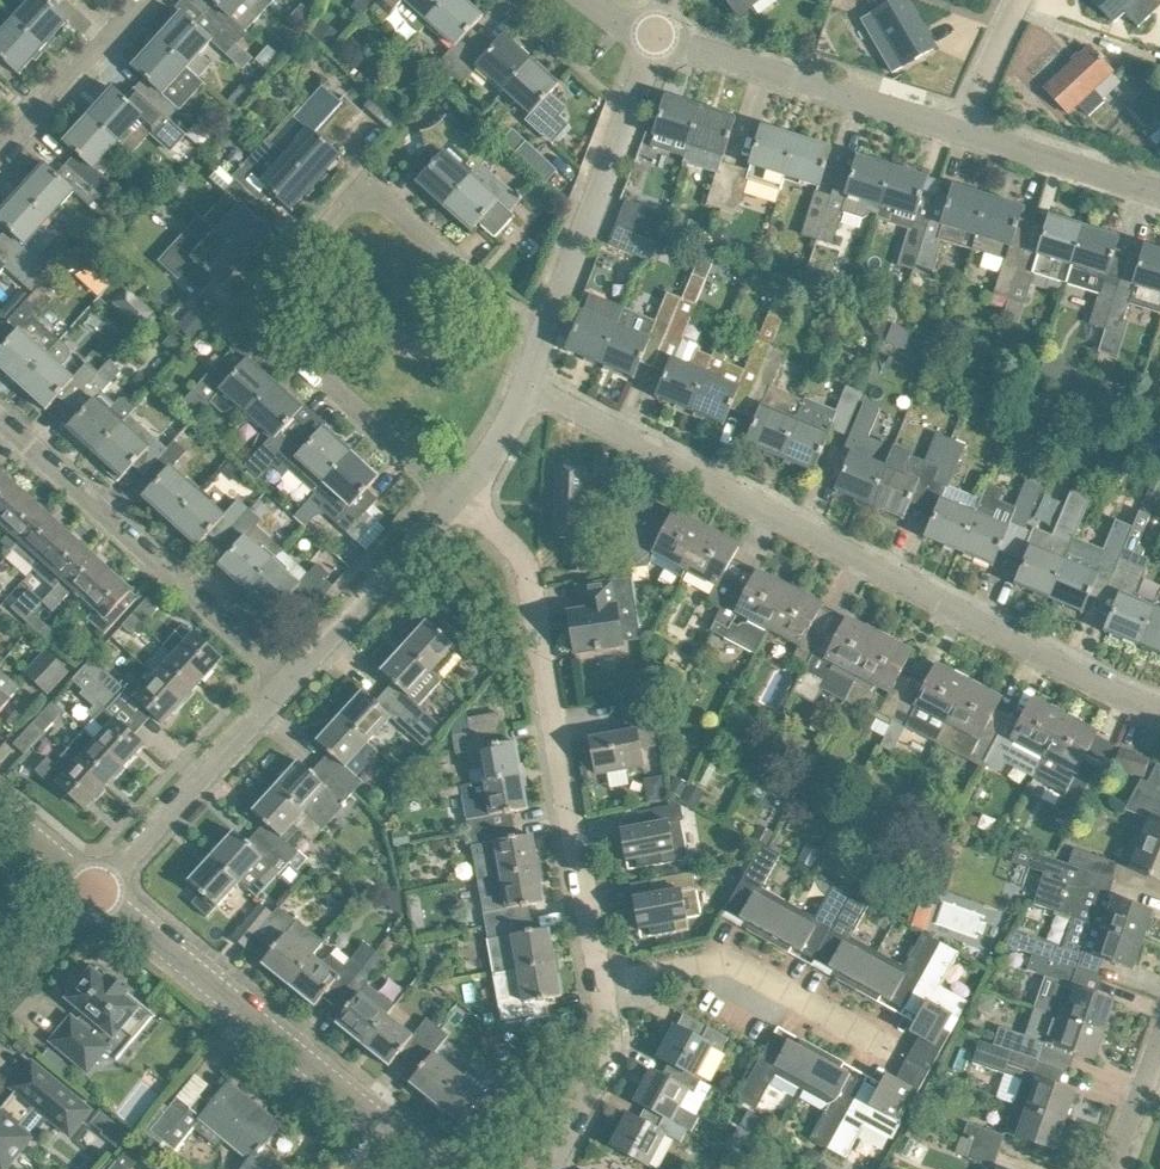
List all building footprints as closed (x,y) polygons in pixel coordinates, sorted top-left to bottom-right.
[(15,19),(44,45),(66,21),(68,23),(69,21),(56,9),(64,0),(32,0),(15,19)] [(270,4),(266,0),(211,0),(214,3),(204,14),(237,44),(247,32),(246,31),(270,4)] [(376,4),(388,14),(400,0),(380,0),(376,4)] [(429,21),(448,0),(405,0),(429,21)] [(482,39),(471,29),(483,15),(482,14),(480,16),(462,0),(448,0),(429,21),(455,45),(441,62),(452,72),(482,39)] [(756,0),(727,0),(737,14),(756,0)] [(862,20),(893,72),(935,48),(907,0),(895,0),(893,1),(892,0),(866,0),(873,13),(862,20)] [(1113,22),(1124,12),(1138,27),(1159,7),(1159,0),(1092,0),(1113,22)] [(181,15),(158,41),(199,78),(212,64),(201,54),(212,41),(227,54),(237,44),(204,14),(194,24),(181,12),(180,13),(181,15)] [(44,45),(15,19),(0,35),(0,70),(7,63),(20,75),(22,74),(20,72),(44,45)] [(478,66),(504,89),(530,61),(505,38),(506,37),(505,35),(493,49),(482,39),(452,72),(464,82),(478,66)] [(199,79),(199,78),(158,41),(135,66),(133,64),(132,66),(145,78),(135,89),(168,119),(178,109),(180,111),(204,83),(199,79)] [(1089,116),(1105,100),(1094,89),(1112,72),(1089,47),(1044,89),(1068,113),(1078,104),(1089,116)] [(556,84),(530,61),(504,89),(532,114),(525,121),(541,136),(566,108),(550,93),(559,84),(557,82),(556,84)] [(242,85),(227,102),(239,113),(254,95),(242,85)] [(275,147),(314,183),(338,157),(340,159),(341,157),(331,148),(363,113),(344,96),(340,101),(323,85),(294,117),(299,122),(276,147),(275,147)] [(168,119),(135,89),(126,100),(112,87),(111,89),(113,91),(90,116),(119,143),(144,116),(159,130),(168,119)] [(654,135),(689,146),(700,108),(668,98),(668,96),(666,95),(654,135)] [(706,204),(722,209),(735,166),(721,162),(723,157),(736,117),(734,116),(733,119),(700,108),(689,146),(685,159),(717,169),(706,204)] [(392,130),(400,121),(386,109),(378,118),(392,130)] [(95,170),(119,143),(90,116),(66,141),(65,140),(63,141),(77,153),(67,164),(100,194),(110,183),(95,170)] [(486,160),(443,121),(441,123),(437,126),(433,128),(429,130),(426,131),(429,147),(418,160),(429,170),(417,183),(418,185),(419,183),(445,206),(482,165),(486,160)] [(749,170),(735,166),(722,209),(737,213),(748,180),(780,189),(785,176),(796,138),(764,128),(764,126),(762,125),(750,165),(751,165),(749,170)] [(796,138),(785,176),(819,187),(832,147),(830,146),(829,148),(796,138)] [(557,171),(527,142),(514,156),(544,185),(557,171)] [(238,182),(269,210),(279,199),(292,211),(293,210),(292,208),(314,183),(275,147),(276,147),(272,144),(238,182)] [(869,211),(877,214),(892,168),(859,158),(860,156),(858,155),(849,186),(835,182),(831,196),(830,196),(817,239),(833,244),(843,212),(863,218),(867,215),(869,211)] [(100,194),(67,164),(57,175),(44,163),(42,165),(44,166),(21,191),(51,219),(75,192),(90,206),(100,194)] [(518,197),(482,165),(445,206),(471,229),(469,231),(471,232),(479,222),(495,236),(513,216),(514,217),(515,215),(510,211),(522,197),(520,195),(518,197)] [(892,168),(877,214),(877,217),(889,221),(892,213),(895,214),(896,211),(915,217),(928,177),(926,176),(925,178),(892,168)] [(219,233),(246,258),(269,233),(271,234),(272,233),(259,221),(269,210),(238,182),(237,181),(226,193),(229,195),(205,221),(219,233)] [(937,193),(930,216),(926,226),(913,270),(931,275),(941,246),(936,244),(938,238),(972,249),(988,198),(955,188),(956,186),(954,185),(950,197),(937,193)] [(51,219),(21,191),(0,215),(0,222),(8,229),(0,238),(0,241),(32,270),(42,258),(27,245),(51,219)] [(802,234),(817,239),(830,196),(816,191),(802,234)] [(1009,300),(1023,256),(1032,229),(1018,225),(1023,207),(1021,206),(1021,208),(988,198),(972,249),(1004,260),(993,294),(1009,300)] [(668,217),(648,209),(626,200),(620,215),(662,232),(668,217)] [(662,232),(620,215),(609,245),(650,261),(662,232)] [(1036,260),(1023,256),(1009,300),(1025,305),(1035,273),(1067,283),(1084,228),(1051,218),(1052,215),(1050,215),(1036,260)] [(913,270),(926,226),(911,222),(897,264),(913,270)] [(1105,329),(1119,285),(1105,281),(1106,276),(1107,276),(1119,236),(1117,236),(1117,238),(1084,228),(1067,283),(1099,294),(1089,324),(1105,329)] [(168,257),(182,269),(200,286),(210,275),(223,287),(225,285),(223,284),(246,258),(219,233),(211,242),(200,232),(184,250),(179,245),(168,257)] [(7,267),(22,281),(32,270),(0,241),(0,275),(7,267)] [(1133,284),(1159,293),(1159,252),(1147,248),(1148,245),(1146,245),(1133,284)] [(810,271),(805,287),(816,291),(821,275),(810,271)] [(1120,334),(1135,290),(1119,285),(1105,329),(1120,334)] [(127,286),(112,302),(140,328),(154,312),(127,286)] [(3,348),(0,352),(0,366),(20,384),(60,340),(33,316),(49,299),(37,289),(0,330),(0,345),(3,348)] [(656,320),(624,308),(601,363),(632,376),(632,378),(633,379),(640,363),(653,368),(659,354),(682,298),(667,292),(656,320)] [(601,363),(624,308),(591,294),(566,351),(568,351),(569,349),(601,363)] [(759,339),(776,343),(786,300),(770,296),(759,339)] [(682,298),(659,354),(672,360),(656,398),(658,398),(659,396),(691,409),(712,356),(697,350),(699,345),(684,339),(698,304),(682,298)] [(191,311),(177,326),(192,339),(205,324),(191,311)] [(891,323),(883,341),(903,350),(911,332),(891,323)] [(723,426),(733,403),(746,408),(755,387),(772,345),(757,339),(745,369),(725,361),(727,356),(714,350),(712,356),(691,409),(722,423),(721,425),(723,426)] [(60,340),(20,384),(45,407),(44,408),(45,410),(58,396),(69,406),(99,373),(87,362),(73,379),(61,368),(67,361),(69,358),(70,355),(70,352),(69,349),(68,346),(60,340)] [(768,392),(762,407),(746,445),(748,445),(749,443),(780,457),(804,399),(772,386),(787,351),(772,345),(755,387),(768,392)] [(237,402),(246,411),(272,383),(249,362),(251,360),(249,359),(237,372),(222,359),(192,392),(185,399),(188,402),(185,405),(193,413),(197,410),(200,413),(208,406),(207,405),(210,402),(222,412),(230,410),(237,402)] [(1076,390),(1082,370),(1045,359),(1039,379),(1076,390)] [(1006,369),(995,385),(1014,398),(1025,382),(1006,369)] [(120,398),(108,411),(95,399),(110,383),(99,373),(69,406),(79,416),(67,429),(69,431),(71,429),(96,452),(122,424),(137,407),(126,398),(120,398)] [(270,462),(300,429),(290,421),(303,407),(301,406),(300,408),(272,383),(246,411),(275,437),(260,454),(270,462)] [(813,473),(822,451),(829,435),(828,435),(830,429),(844,434),(861,392),(846,385),(836,410),(805,398),(804,399),(780,457),(812,470),(811,472),(813,473)] [(148,447),(122,424),(96,452),(121,475),(119,477),(121,479),(133,465),(144,475),(175,441),(190,424),(179,413),(148,447)] [(313,492),(349,452),(325,431),(326,429),(325,427),(312,441),(300,429),(270,462),(283,474),(288,469),(313,492)] [(934,482),(948,488),(952,479),(955,481),(963,463),(959,461),(966,445),(963,443),(968,433),(958,428),(952,439),(934,482)] [(934,482),(952,439),(937,432),(924,461),(893,448),(885,468),(870,503),(902,516),(901,519),(903,520),(908,507),(921,513),(934,482)] [(185,451),(175,441),(144,475),(155,485),(143,498),(144,499),(146,498),(171,521),(197,492),(171,468),(185,451)] [(320,507),(336,522),(347,532),(377,499),(366,489),(379,476),(377,474),(375,476),(349,452),(313,492),(324,503),(320,507)] [(594,473),(606,474),(608,453),(603,453),(602,458),(595,457),(594,473)] [(870,503),(885,468),(851,454),(835,492),(837,492),(838,490),(870,503)] [(229,461),(222,469),(230,476),(237,469),(229,461)] [(583,537),(585,492),(586,468),(556,467),(553,537),(571,537),(570,571),(586,572),(588,538),(583,537)] [(3,475),(0,479),(0,521),(24,494),(3,475)] [(974,514),(960,550),(991,563),(990,565),(992,566),(1008,528),(1006,527),(1009,520),(1025,527),(1042,486),(1027,479),(1015,506),(999,500),(1004,490),(988,483),(974,514)] [(224,516),(197,492),(171,521),(197,544),(195,546),(196,547),(209,534),(219,543),(250,510),(239,500),(224,516)] [(24,494),(0,521),(0,527),(8,535),(2,542),(12,551),(46,514),(24,494)] [(960,550),(974,514),(941,500),(925,538),(927,539),(928,537),(960,550)] [(1089,596),(1102,601),(1140,512),(1141,510),(1125,503),(1103,558),(1082,550),(1085,541),(1075,536),(1065,562),(1064,561),(1049,597),(1081,610),(1080,612),(1082,613),(1089,596)] [(261,520),(250,510),(219,543),(230,553),(218,567),(220,568),(221,567),(246,589),(282,549),(256,525),(261,520)] [(681,578),(686,568),(707,530),(674,513),(666,529),(643,516),(644,513),(643,512),(638,522),(624,515),(631,568),(649,566),(651,562),(681,578)] [(1140,512),(1102,601),(1098,611),(1111,617),(1104,632),(1106,633),(1107,631),(1139,644),(1153,609),(1130,599),(1143,569),(1138,567),(1145,550),(1137,547),(1150,516),(1140,512)] [(46,514),(12,551),(13,550),(34,569),(67,533),(46,514)] [(739,547),(707,530),(686,568),(718,585),(709,603),(721,609),(722,610),(731,593),(732,593),(738,580),(725,573),(739,547)] [(33,570),(47,582),(54,574),(62,580),(88,552),(67,533),(34,569),(33,570)] [(1018,584),(1049,597),(1064,561),(1030,547),(1015,585),(1017,586),(1018,584)] [(309,574),(282,549),(246,589),(272,612),(270,614),(272,616),(284,602),(295,612),(325,579),(314,569),(309,574)] [(88,552),(62,580),(54,574),(47,582),(54,588),(43,602),(53,611),(72,590),(83,600),(109,571),(88,552)] [(122,615),(138,598),(109,571),(83,600),(95,610),(88,619),(105,634),(122,615)] [(756,654),(769,629),(790,589),(757,573),(743,599),(732,593),(731,593),(722,610),(721,609),(714,622),(715,623),(711,630),(756,654)] [(640,627),(632,579),(578,587),(582,611),(569,613),(572,632),(567,632),(569,650),(575,649),(575,653),(596,649),(597,652),(601,651),(601,649),(623,645),(620,630),(640,627)] [(805,670),(820,640),(808,633),(822,606),(790,589),(769,629),(800,645),(791,663),(805,670)] [(1153,609),(1139,644),(1159,653),(1159,593),(1153,609)] [(151,594),(131,616),(142,626),(162,604),(151,594)] [(25,621),(33,612),(19,599),(11,608),(25,621)] [(25,621),(47,641),(56,630),(49,623),(47,625),(33,612),(25,621)] [(133,636),(142,626),(131,616),(122,626),(133,636)] [(821,689),(845,702),(879,636),(847,619),(833,646),(820,640),(805,670),(793,692),(814,703),(821,689)] [(405,648),(432,673),(454,648),(468,661),(478,650),(446,620),(437,630),(427,621),(425,622),(426,624),(405,648)] [(174,655),(202,680),(222,659),(183,624),(163,645),(174,655)] [(884,736),(885,734),(910,686),(897,680),(911,653),(879,636),(845,702),(876,719),(871,729),(884,736)] [(76,652),(62,638),(54,647),(69,660),(76,652)] [(432,673),(405,648),(384,671),(382,669),(381,671),(393,683),(384,693),(416,723),(424,729),(431,721),(430,717),(425,713),(409,698),(432,673)] [(69,671),(47,649),(25,671),(48,693),(69,671)] [(182,701),(202,680),(174,655),(155,676),(182,701)] [(90,659),(81,669),(117,701),(126,690),(163,723),(182,701),(155,676),(145,688),(134,677),(124,688),(96,661),(94,663),(90,659)] [(917,733),(937,743),(969,683),(936,666),(922,693),(910,686),(885,734),(895,740),(902,725),(906,727),(917,706),(928,712),(917,733)] [(107,712),(117,701),(81,669),(72,679),(103,708),(85,728),(86,729),(85,731),(96,741),(124,766),(143,744),(107,712)] [(0,670),(0,712),(21,687),(0,670)] [(983,767),(984,764),(991,751),(990,751),(1000,733),(999,732),(987,726),(1001,700),(969,683),(937,743),(983,767)] [(407,733),(416,723),(384,693),(375,702),(362,691),(361,692),(363,694),(341,718),(368,742),(390,718),(407,733)] [(1000,772),(1005,763),(1033,778),(1044,757),(1065,717),(1033,700),(1019,727),(1005,720),(999,732),(1000,733),(990,751),(991,751),(984,764),(1000,772)] [(54,722),(43,712),(34,723),(45,733),(54,722)] [(596,773),(620,769),(643,765),(640,747),(656,745),(650,712),(625,716),(627,733),(590,739),(596,773)] [(472,784),(520,775),(515,744),(517,744),(517,742),(504,744),(499,713),(468,718),(471,732),(453,735),(456,753),(462,752),(466,772),(470,771),(472,784)] [(1065,717),(1044,757),(1033,778),(1064,793),(1059,803),(1074,810),(1096,768),(1083,761),(1097,734),(1065,717)] [(368,742),(341,718),(320,741),(318,739),(316,741),(329,753),(320,763),(353,792),(361,783),(356,778),(379,752),(368,742)] [(34,723),(14,744),(25,754),(45,733),(34,723)] [(124,766),(96,741),(85,731),(65,752),(104,787),(124,766)] [(1150,759),(1119,750),(1114,768),(1144,777),(1150,759)] [(104,787),(65,752),(55,763),(48,757),(36,771),(65,797),(68,793),(85,809),(104,787)] [(343,803),(353,792),(320,763),(311,772),(298,761),(297,762),(298,764),(277,787),(323,829),(345,806),(343,803)] [(1132,869),(1159,880),(1159,767),(1157,765),(1147,782),(1141,779),(1126,809),(1151,822),(1132,869)] [(470,833),(514,825),(511,812),(529,809),(528,806),(526,807),(520,775),(472,784),(462,786),(468,819),(470,833)] [(666,800),(662,777),(645,780),(649,803),(666,800)] [(323,829),(277,787),(256,811),(254,809),(252,811),(265,823),(256,832),(289,862),(297,853),(286,843),(298,830),(311,842),(323,829)] [(687,856),(681,821),(684,821),(680,804),(637,812),(641,827),(632,829),(633,835),(622,837),(626,860),(637,858),(639,869),(684,860),(687,856)] [(516,838),(514,825),(470,833),(479,879),(537,869),(531,838),(534,837),(533,835),(516,838)] [(279,873),(289,862),(256,832),(247,842),(234,830),(232,832),(234,834),(213,857),(240,882),(262,857),(279,873)] [(392,832),(394,845),(409,842),(407,830),(392,832)] [(747,930),(768,942),(789,904),(762,889),(781,855),(762,845),(726,911),(750,924),(747,930)] [(1074,848),(1069,864),(1112,878),(1117,863),(1074,848)] [(190,879),(188,881),(201,893),(192,903),(207,917),(217,907),(229,894),(240,882),(213,857),(192,880),(190,879)] [(1113,899),(1113,900),(1108,898),(1115,879),(1112,878),(1069,864),(1050,857),(1034,904),(1074,917),(1142,940),(1151,913),(1152,914),(1153,912),(1113,899)] [(542,900),(537,869),(479,879),(487,926),(530,918),(528,905),(545,902),(545,900),(542,900)] [(701,917),(696,889),(693,872),(650,880),(650,882),(659,880),(662,894),(645,897),(646,904),(635,906),(639,929),(650,927),(652,937),(689,930),(687,920),(701,917)] [(815,918),(789,904),(768,942),(789,953),(792,947),(815,960),(852,894),(834,884),(815,918)] [(402,893),(367,887),(366,889),(400,916),(405,909),(402,893)] [(937,891),(925,888),(922,898),(933,902),(937,891)] [(836,979),(856,990),(878,953),(851,938),(870,904),(852,894),(815,960),(839,973),(836,979)] [(249,920),(234,938),(244,947),(254,935),(274,913),(263,903),(249,920)] [(265,964),(290,984),(313,955),(325,941),(297,919),(296,920),(279,906),(274,913),(254,935),(273,951),(261,964),(263,966),(265,964)] [(916,913),(912,926),(923,930),(928,917),(916,913)] [(1142,940),(1074,917),(1064,947),(1054,943),(1052,948),(1036,943),(1032,954),(1077,968),(1082,952),(1133,969),(1134,968),(1132,967),(1142,940)] [(495,973),(496,972),(554,963),(548,931),(550,931),(550,929),(533,932),(530,918),(487,926),(489,939),(495,973)] [(904,967),(878,953),(856,990),(878,1002),(881,996),(905,1009),(941,944),(923,934),(904,967)] [(313,955),(290,984),(314,1004),(313,1005),(314,1006),(323,996),(334,1005),(371,958),(376,952),(365,943),(346,967),(331,955),(324,964),(313,955)] [(908,1058),(929,1071),(967,1002),(940,987),(959,953),(941,944),(905,1009),(918,1016),(910,1032),(919,1037),(908,1058)] [(1052,998),(1047,1011),(1103,1031),(1112,1004),(1113,1004),(1114,1003),(1076,990),(1076,992),(1069,989),(1077,968),(1032,954),(1027,970),(1058,980),(1056,985),(1050,983),(1046,996),(1052,998)] [(378,964),(371,958),(334,1005),(344,1013),(335,1024),(337,1025),(338,1023),(363,1043),(386,1015),(394,1005),(368,984),(375,976),(378,964)] [(71,1017),(51,1041),(67,1054),(88,1071),(108,1048),(119,1057),(155,1015),(97,968),(91,962),(83,972),(78,971),(73,972),(69,976),(69,982),(71,986),(60,1001),(79,1016),(75,1020),(71,1017)] [(559,994),(554,963),(496,972),(499,988),(508,987),(511,1004),(501,1005),(504,1020),(547,1012),(545,999),(562,996),(562,993),(559,994)] [(1093,1058),(1103,1031),(1047,1011),(1035,1007),(1025,1035),(1000,1027),(993,1045),(1037,1060),(1043,1042),(1094,1060),(1095,1058),(1093,1058)] [(659,1058),(669,1063),(694,1077),(694,1076),(706,1053),(718,1032),(683,1013),(677,1026),(676,1026),(659,1058)] [(386,1015),(363,1043),(388,1063),(387,1065),(389,1066),(400,1053),(410,1061),(438,1026),(428,1018),(413,1036),(386,1015)] [(437,1102),(460,1074),(435,1053),(449,1035),(438,1026),(410,1061),(420,1070),(409,1083),(411,1085),(413,1083),(437,1102)] [(802,1090),(823,1052),(802,1040),(799,1046),(774,1033),(738,1099),(757,1109),(775,1076),(802,1090)] [(1075,1093),(1058,1088),(1036,1080),(1037,1075),(1033,1073),(1037,1060),(993,1045),(980,1040),(973,1062),(1022,1079),(1014,1104),(1064,1121),(1073,1094),(1075,1095),(1075,1093)] [(823,1052),(802,1090),(828,1105),(809,1139),(827,1148),(864,1082),(841,1069),(844,1063),(823,1052)] [(929,1071),(908,1058),(896,1079),(887,1074),(878,1090),(864,1082),(827,1148),(845,1158),(864,1125),(891,1140),(900,1122),(894,1118),(901,1105),(908,1108),(929,1071)] [(32,1137),(19,1127),(35,1107),(71,1136),(92,1111),(32,1062),(11,1087),(15,1091),(0,1110),(0,1168),(6,1168),(32,1137)] [(635,1102),(645,1107),(671,1121),(672,1120),(688,1129),(691,1131),(699,1117),(679,1106),(688,1089),(694,1092),(701,1080),(694,1076),(694,1077),(669,1063),(662,1075),(652,1070),(635,1102)] [(486,1065),(479,1073),(468,1064),(460,1074),(437,1102),(462,1123),(460,1124),(462,1126),(473,1112),(484,1121),(512,1086),(486,1065)] [(262,1151),(264,1148),(263,1147),(280,1125),(279,1124),(278,1124),(262,1111),(260,1113),(228,1087),(231,1084),(229,1083),(211,1105),(200,1096),(191,1107),(177,1096),(168,1107),(163,1103),(138,1135),(156,1150),(163,1141),(175,1150),(200,1119),(248,1159),(240,1168),(275,1168),(278,1164),(262,1151)] [(1014,1104),(1004,1133),(1056,1150),(1056,1149),(1055,1148),(1064,1121),(1014,1104)] [(671,1121),(645,1107),(639,1119),(629,1114),(612,1146),(648,1165),(664,1134),(681,1143),(688,1129),(672,1120),(671,1121)] [(88,1120),(119,1145),(129,1133),(97,1108),(88,1120)] [(960,1138),(999,1151),(1004,1135),(968,1123),(963,1137),(961,1137),(960,1138)] [(966,1156),(966,1157),(994,1166),(999,1151),(960,1138),(955,1153),(966,1156)] [(117,1159),(108,1168),(129,1168),(117,1159)]
